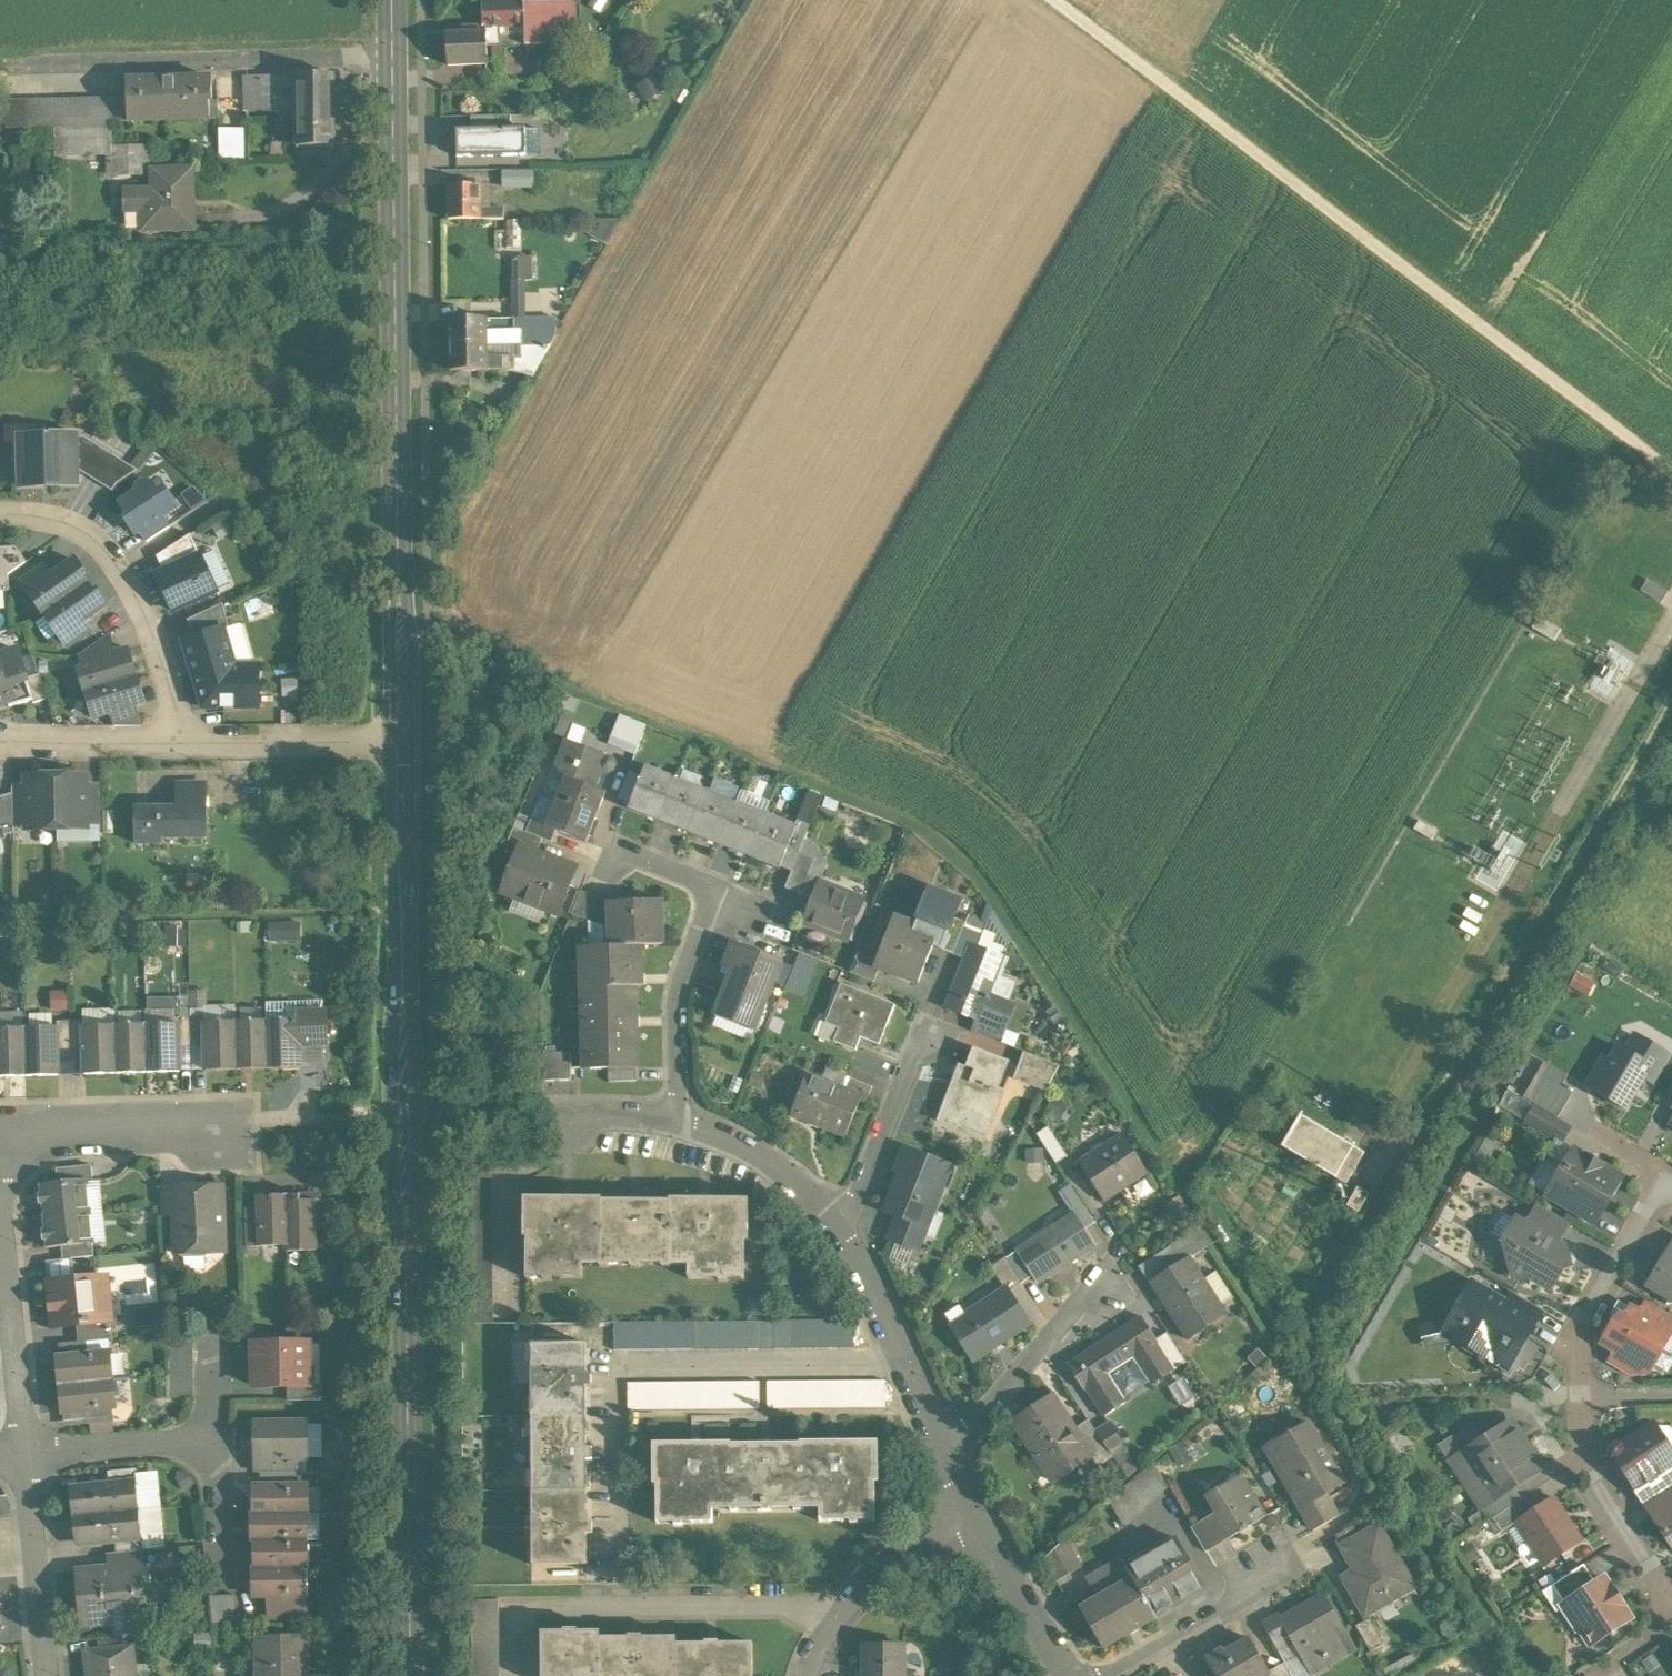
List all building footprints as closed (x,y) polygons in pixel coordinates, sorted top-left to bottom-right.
[(556,2),(522,3),(523,24),(524,46),(558,45),(556,2)] [(522,3),(484,5),(485,25),(523,24),(522,3)] [(485,32),(446,34),(448,65),(487,63),(485,32)] [(637,86),(645,104),(670,92),(662,75),(637,86)] [(333,76),(261,77),(262,102),(263,112),(288,112),(334,111),(333,76)] [(261,77),(248,77),(249,102),(262,102),(261,77)] [(211,78),(127,81),(128,99),(129,122),(209,119),(208,102),(211,102),(211,78)] [(128,99),(112,100),(112,123),(129,122),(128,99)] [(111,100),(25,102),(26,129),(54,129),(112,127),(111,100)] [(25,102),(6,103),(7,128),(26,129),(25,102)] [(334,111),(288,112),(288,119),(296,119),(296,146),(334,146),(334,111)] [(470,130),(511,129),(511,117),(470,117),(470,130)] [(112,127),(54,129),(55,156),(106,155),(112,155),(112,147),(112,127)] [(456,130),(457,157),(538,156),(538,129),(511,129),(470,130),(456,130)] [(106,155),(107,176),(151,175),(151,170),(150,146),(112,147),(112,155),(106,155)] [(192,169),(151,170),(151,175),(151,190),(130,191),(131,212),(141,212),(141,231),(193,230),(192,169)] [(533,170),(503,170),(504,187),(533,187),(533,170)] [(480,208),(480,184),(448,185),(448,220),(480,219),(480,208)] [(504,208),(480,208),(480,219),(503,219),(504,208)] [(592,235),(607,245),(624,219),(603,220),(592,235)] [(509,221),(510,246),(523,245),(522,220),(509,221)] [(511,255),(513,319),(521,319),(526,319),(525,281),(535,280),(534,254),(511,255)] [(469,320),(469,314),(453,314),(453,320),(449,320),(450,346),(487,345),(487,333),(487,319),(469,320)] [(555,336),(555,318),(534,319),(533,345),(550,345),(555,336)] [(514,332),(487,333),(487,345),(519,345),(521,345),(521,319),(513,319),(514,332)] [(513,319),(487,319),(487,333),(514,332),(513,319)] [(533,345),(534,319),(526,319),(521,319),(521,345),(533,345)] [(487,354),(487,345),(450,346),(450,372),(452,372),(452,376),(461,377),(470,375),(470,371),(487,371),(487,358),(487,354)] [(520,370),(519,345),(487,345),(487,354),(487,358),(514,358),(514,370),(520,370)] [(521,345),(519,345),(520,370),(533,376),(550,345),(533,345),(521,345)] [(514,358),(487,358),(487,371),(514,370),(514,358)] [(76,435),(45,436),(45,438),(17,439),(18,471),(15,471),(16,487),(52,486),(75,485),(78,485),(76,438),(76,435)] [(137,471),(84,438),(76,438),(77,472),(80,472),(112,492),(117,484),(137,471)] [(150,485),(143,484),(137,487),(136,494),(121,503),(131,519),(127,522),(135,534),(161,517),(175,508),(163,490),(157,494),(150,485)] [(161,517),(139,531),(146,542),(168,528),(161,517)] [(190,535),(156,557),(163,572),(199,556),(190,535)] [(0,548),(0,592),(9,591),(7,575),(26,562),(15,547),(0,548)] [(163,572),(155,576),(172,612),(216,592),(199,556),(163,572)] [(51,577),(50,578),(50,579),(29,593),(44,615),(86,585),(80,576),(83,573),(75,561),(51,577)] [(43,567),(21,582),(29,593),(50,579),(50,578),(51,577),(43,567)] [(1667,592),(1646,580),(1640,590),(1661,603),(1667,592)] [(86,585),(44,615),(60,636),(80,622),(82,621),(105,605),(96,592),(93,595),(86,585)] [(187,621),(194,638),(224,629),(229,628),(222,605),(187,621)] [(1538,617),(1531,628),(1554,641),(1560,630),(1538,617)] [(80,622),(60,636),(67,647),(89,632),(82,621),(80,622)] [(194,638),(184,643),(205,708),(259,707),(259,669),(235,669),(224,629),(194,638)] [(109,635),(78,656),(82,670),(97,666),(95,660),(114,654),(109,635)] [(114,654),(95,660),(97,666),(82,670),(79,671),(85,693),(136,677),(128,650),(114,654)] [(8,704),(9,708),(32,701),(33,701),(26,679),(17,651),(0,656),(0,707),(8,704)] [(39,675),(26,679),(33,701),(32,701),(33,704),(47,700),(39,675)] [(136,677),(85,693),(93,718),(109,713),(135,706),(144,703),(136,677)] [(135,706),(109,713),(113,727),(141,727),(141,726),(135,706)] [(646,726),(619,716),(608,743),(635,753),(646,726)] [(590,750),(582,747),(579,748),(564,743),(555,766),(559,776),(564,778),(594,790),(601,773),(606,776),(612,773),(615,767),(612,761),(591,753),(590,750)] [(675,780),(644,768),(640,777),(629,804),(628,809),(658,821),(675,780)] [(640,777),(628,772),(617,799),(629,804),(640,777)] [(56,776),(26,777),(26,788),(26,826),(27,830),(56,829),(56,776)] [(86,787),(86,776),(56,776),(56,829),(86,829),(86,825),(85,787),(86,787)] [(594,790),(564,778),(545,825),(544,827),(555,831),(585,843),(604,794),(594,790)] [(705,792),(675,780),(658,821),(689,833),(705,792)] [(205,784),(177,784),(177,809),(135,809),(136,843),(161,843),(161,831),(185,831),(185,836),(206,836),(205,784)] [(100,825),(99,787),(86,787),(85,787),(86,825),(100,825)] [(748,787),(745,796),(774,803),(777,794),(748,787)] [(26,788),(13,788),(13,795),(13,826),(26,826),(26,788)] [(735,803),(705,792),(689,833),(718,845),(735,803)] [(0,798),(0,833),(1,835),(14,835),(13,826),(13,795),(0,798)] [(765,815),(735,803),(718,845),(748,857),(765,815)] [(783,822),(765,815),(748,857),(779,869),(780,867),(795,827),(794,827),(783,822)] [(796,821),(785,816),(783,822),(794,827),(796,821)] [(545,825),(530,820),(525,833),(541,840),(550,843),(555,831),(544,827),(545,825)] [(810,826),(796,821),(794,827),(795,827),(780,867),(792,872),(799,854),(810,826)] [(1436,831),(1418,821),(1413,829),(1431,840),(1436,831)] [(525,833),(513,829),(507,843),(519,848),(519,847),(536,853),(541,840),(525,833)] [(536,853),(519,847),(519,848),(501,894),(556,916),(575,869),(536,853)] [(792,872),(785,888),(800,894),(807,876),(813,859),(799,854),(792,872)] [(819,880),(807,876),(800,894),(812,898),(819,880)] [(865,899),(819,880),(812,898),(802,924),(847,942),(865,899)] [(958,902),(929,891),(913,932),(935,940),(932,947),(939,949),(952,918),(958,902)] [(607,903),(580,892),(571,915),(599,926),(608,926),(607,903)] [(661,901),(607,903),(608,926),(609,947),(640,946),(662,945),(661,901)] [(986,924),(967,917),(965,923),(953,954),(965,959),(971,945),(977,948),(986,924)] [(965,923),(952,918),(939,949),(953,954),(965,923)] [(875,962),(874,966),(878,968),(918,984),(932,947),(935,940),(913,932),(891,923),(875,962)] [(780,963),(732,944),(723,967),(734,971),(715,1017),(753,1032),(780,963)] [(977,948),(971,945),(965,959),(946,1007),(977,1019),(977,1018),(1004,1029),(1013,1006),(1007,1004),(987,996),(995,975),(1002,958),(977,948)] [(609,947),(580,948),(583,1070),(608,1070),(636,1069),(637,1069),(634,987),(641,987),(640,946),(609,947)] [(875,962),(857,955),(849,973),(873,983),(878,968),(874,966),(875,962)] [(1016,983),(995,975),(987,996),(1007,1004),(1016,983)] [(893,1006),(842,985),(827,1023),(835,1027),(830,1040),(859,1051),(864,1038),(878,1044),(893,1006)] [(295,1003),(266,1004),(267,1021),(296,1020),(296,1014),(295,1003)] [(324,1013),(311,1014),(312,1045),(325,1044),(324,1013)] [(311,1014),(296,1014),(296,1020),(298,1020),(299,1045),(312,1045),(311,1014)] [(205,1017),(190,1018),(191,1048),(204,1048),(204,1023),(205,1023),(205,1017)] [(190,1018),(177,1018),(177,1024),(178,1049),(191,1048),(190,1018)] [(1004,1029),(977,1018),(977,1019),(972,1032),(999,1042),(1004,1029)] [(267,1021),(266,1021),(268,1070),(299,1069),(299,1045),(298,1020),(296,1020),(267,1021)] [(69,1021),(56,1022),(56,1028),(56,1053),(70,1052),(69,1021)] [(83,1021),(69,1021),(70,1052),(84,1052),(83,1027),(83,1021)] [(266,1021),(235,1022),(237,1071),(268,1070),(266,1021)] [(205,1023),(204,1023),(204,1048),(205,1071),(237,1071),(235,1022),(205,1023)] [(177,1024),(145,1025),(147,1073),(178,1072),(178,1049),(177,1024)] [(145,1025),(114,1026),(116,1074),(147,1073),(145,1025)] [(114,1026),(83,1027),(84,1052),(84,1075),(116,1074),(114,1026)] [(56,1028),(25,1029),(26,1077),(57,1076),(56,1053),(56,1028)] [(0,1029),(0,1078),(26,1077),(25,1029),(0,1029)] [(1636,1036),(1626,1053),(1617,1048),(1592,1090),(1626,1110),(1644,1080),(1652,1084),(1669,1056),(1636,1036)] [(1009,1062),(973,1048),(966,1066),(967,1066),(961,1084),(952,1080),(941,1111),(984,1127),(994,1101),(1000,1103),(1005,1091),(999,1088),(1009,1062)] [(1024,1052),(1014,1079),(1045,1091),(1059,1066),(1024,1052)] [(570,1053),(542,1054),(542,1070),(543,1082),(571,1081),(570,1053)] [(774,1056),(755,1076),(783,1102),(797,1088),(791,1082),(796,1077),(774,1056)] [(1536,1106),(1557,1118),(1572,1092),(1560,1085),(1567,1074),(1545,1061),(1523,1098),(1536,1106)] [(636,1069),(608,1070),(608,1084),(636,1083),(636,1069)] [(542,1070),(527,1070),(527,1082),(543,1082),(542,1070)] [(844,1090),(806,1076),(791,1115),(845,1136),(860,1097),(844,1090)] [(872,1087),(849,1078),(844,1090),(860,1097),(867,1100),(872,1087)] [(1336,1095),(1318,1084),(1311,1096),(1329,1106),(1336,1095)] [(1557,1118),(1536,1106),(1526,1124),(1559,1144),(1570,1126),(1557,1118)] [(1364,1153),(1300,1115),(1281,1146),(1346,1184),(1364,1153)] [(1066,1156),(1047,1127),(1036,1134),(1055,1163),(1066,1156)] [(1121,1134),(1079,1161),(1103,1200),(1146,1173),(1121,1134)] [(951,1166),(904,1148),(895,1171),(900,1172),(884,1211),(897,1216),(888,1239),(896,1242),(913,1249),(917,1250),(951,1166)] [(1585,1159),(1574,1151),(1548,1195),(1574,1210),(1576,1207),(1586,1212),(1587,1216),(1592,1219),(1598,1218),(1601,1212),(1600,1207),(1606,1197),(1612,1195),(1619,1183),(1618,1177),(1599,1166),(1600,1165),(1586,1157),(1585,1159)] [(490,1159),(465,1159),(467,1325),(492,1324),(490,1159)] [(90,1166),(55,1169),(57,1185),(85,1182),(85,1183),(92,1182),(90,1166)] [(57,1185),(39,1187),(40,1194),(37,1194),(38,1196),(40,1196),(41,1203),(38,1203),(39,1205),(41,1205),(42,1218),(88,1213),(85,1183),(85,1182),(57,1185)] [(1094,1223),(1070,1186),(1059,1193),(1073,1214),(1083,1229),(1094,1223)] [(1357,1187),(1346,1206),(1358,1212),(1368,1194),(1357,1187)] [(222,1188),(187,1190),(187,1216),(175,1216),(176,1251),(184,1256),(204,1255),(212,1251),(224,1250),(222,1188)] [(187,1190),(160,1190),(161,1217),(175,1216),(187,1216),(187,1190)] [(314,1201),(300,1201),(300,1195),(286,1196),(287,1247),(287,1252),(315,1251),(315,1230),(314,1201)] [(286,1196),(259,1196),(259,1218),(260,1247),(287,1247),(286,1196)] [(747,1199),(669,1198),(668,1201),(600,1200),(600,1198),(522,1197),(522,1239),(525,1239),(525,1279),(527,1279),(527,1278),(541,1278),(541,1280),(550,1280),(550,1278),(580,1278),(581,1264),(598,1265),(598,1268),(606,1268),(606,1265),(630,1265),(629,1268),(638,1268),(638,1265),(661,1265),(661,1268),(669,1268),(669,1265),(687,1265),(687,1279),(718,1280),(718,1282),(725,1282),(725,1280),(741,1280),(740,1281),(743,1281),(743,1240),(746,1240),(747,1199)] [(334,1200),(314,1201),(315,1230),(335,1229),(334,1200)] [(1569,1223),(1536,1204),(1524,1224),(1557,1244),(1558,1243),(1563,1234),(1569,1223)] [(88,1213),(42,1218),(43,1230),(41,1231),(42,1232),(44,1232),(44,1239),(42,1239),(42,1241),(45,1241),(45,1249),(61,1247),(92,1244),(88,1213)] [(1073,1214),(1033,1241),(1036,1245),(1020,1255),(1033,1276),(1038,1283),(1094,1246),(1083,1229),(1073,1214)] [(259,1218),(246,1219),(247,1248),(260,1247),(259,1218)] [(1524,1224),(1516,1219),(1503,1242),(1512,1275),(1519,1280),(1528,1277),(1545,1287),(1552,1285),(1556,1278),(1554,1271),(1570,1267),(1565,1248),(1558,1243),(1557,1244),(1524,1224)] [(1198,1227),(1168,1246),(1180,1263),(1189,1257),(1190,1258),(1210,1245),(1198,1227)] [(1036,1245),(1033,1241),(1005,1257),(1022,1283),(1033,1276),(1020,1255),(1036,1245)] [(913,1249),(896,1242),(890,1257),(907,1264),(913,1249)] [(92,1244),(61,1247),(62,1260),(93,1257),(92,1244)] [(1661,1263),(1654,1258),(1645,1274),(1652,1278),(1647,1287),(1664,1297),(1666,1304),(1671,1303),(1671,1253),(1668,1251),(1661,1263)] [(1005,1257),(989,1267),(1005,1290),(1006,1290),(1008,1292),(1022,1283),(1005,1257)] [(1180,1263),(1150,1283),(1187,1340),(1226,1314),(1190,1258),(1189,1257),(1180,1263)] [(97,1278),(49,1283),(53,1328),(75,1325),(105,1322),(104,1321),(102,1295),(99,1296),(97,1278)] [(1505,1304),(1474,1286),(1464,1302),(1457,1304),(1455,1309),(1456,1316),(1447,1332),(1458,1339),(1460,1348),(1472,1355),(1481,1352),(1504,1366),(1514,1350),(1513,1347),(1518,1338),(1522,1337),(1522,1336),(1526,1338),(1527,1337),(1502,1322),(1510,1308),(1506,1306),(1506,1305),(1505,1304)] [(1005,1290),(951,1326),(973,1360),(1029,1324),(1008,1292),(1006,1290),(1005,1290)] [(1542,1311),(1512,1293),(1505,1304),(1506,1305),(1506,1306),(1510,1308),(1502,1322),(1527,1337),(1542,1311)] [(1646,1303),(1640,1314),(1639,1315),(1670,1333),(1671,1330),(1671,1317),(1646,1303)] [(1631,1309),(1623,1323),(1617,1320),(1612,1329),(1606,1331),(1602,1336),(1604,1342),(1603,1344),(1615,1351),(1615,1350),(1642,1366),(1643,1364),(1654,1345),(1661,1349),(1670,1333),(1639,1315),(1640,1314),(1631,1309)] [(1140,1318),(1069,1364),(1069,1363),(1068,1364),(1084,1389),(1086,1388),(1104,1416),(1125,1402),(1107,1374),(1133,1356),(1151,1385),(1173,1371),(1155,1343),(1157,1342),(1140,1317),(1139,1317),(1140,1318)] [(105,1322),(75,1325),(77,1342),(84,1342),(117,1338),(116,1320),(104,1321),(105,1322)] [(853,1321),(773,1322),(773,1350),(774,1350),(853,1349),(853,1321)] [(773,1350),(773,1322),(693,1323),(693,1350),(773,1350)] [(693,1350),(693,1323),(613,1323),(614,1351),(693,1350)] [(319,1344),(319,1329),(285,1330),(286,1343),(308,1343),(308,1344),(319,1344)] [(192,1331),(166,1334),(166,1350),(192,1347),(192,1331)] [(77,1342),(58,1344),(59,1358),(86,1355),(84,1342),(77,1342)] [(308,1344),(308,1343),(286,1343),(254,1344),(255,1388),(286,1387),(308,1387),(308,1386),(308,1344)] [(584,1375),(584,1344),(531,1345),(531,1418),(585,1418),(584,1387),(591,1387),(591,1375),(584,1375)] [(192,1347),(166,1350),(166,1365),(192,1365),(192,1347)] [(1642,1366),(1615,1350),(1615,1351),(1607,1364),(1629,1377),(1645,1376),(1650,1368),(1643,1364),(1642,1366)] [(59,1358),(56,1358),(59,1386),(112,1381),(109,1353),(86,1355),(59,1358)] [(193,1381),(192,1365),(166,1365),(166,1382),(193,1381)] [(112,1381),(59,1386),(62,1414),(85,1412),(111,1409),(115,1409),(112,1381)] [(193,1398),(193,1381),(166,1382),(166,1399),(193,1398)] [(885,1408),(885,1381),(766,1383),(767,1409),(885,1408)] [(759,1409),(758,1383),(627,1384),(627,1410),(759,1409)] [(308,1386),(308,1387),(286,1387),(286,1401),(320,1401),(320,1386),(308,1386)] [(1074,1429),(1052,1395),(1012,1421),(1034,1455),(1040,1451),(1058,1478),(1091,1457),(1092,1456),(1074,1429)] [(111,1409),(85,1412),(86,1426),(113,1423),(111,1409)] [(585,1448),(585,1418),(531,1418),(532,1491),(585,1491),(585,1460),(596,1460),(596,1448),(585,1448)] [(1095,1431),(1088,1420),(1074,1429),(1092,1456),(1091,1457),(1097,1467),(1112,1457),(1111,1456),(1095,1431)] [(1482,1440),(1459,1455),(1460,1457),(1450,1464),(1465,1487),(1527,1447),(1524,1441),(1522,1442),(1518,1436),(1520,1435),(1511,1421),(1482,1440)] [(1124,1447),(1108,1422),(1095,1431),(1111,1456),(1124,1447)] [(1308,1423),(1265,1447),(1301,1508),(1325,1494),(1343,1483),(1308,1423)] [(306,1458),(306,1424),(254,1424),(255,1458),(259,1458),(259,1457),(295,1457),(295,1458),(306,1458)] [(1471,1424),(1437,1446),(1450,1464),(1460,1457),(1459,1455),(1482,1440),(1471,1424)] [(1651,1425),(1619,1446),(1613,1444),(1608,1448),(1606,1454),(1610,1460),(1616,1461),(1636,1492),(1647,1484),(1671,1469),(1670,1467),(1659,1451),(1665,1447),(1651,1425)] [(730,1445),(730,1443),(652,1444),(652,1485),(656,1485),(656,1524),(673,1523),(673,1526),(681,1526),(681,1523),(711,1523),(711,1510),(730,1510),(730,1512),(737,1512),(737,1510),(761,1510),(761,1512),(769,1512),(769,1510),(793,1509),(793,1511),(800,1511),(800,1509),(818,1509),(819,1522),(849,1522),(849,1524),(857,1524),(857,1522),(874,1521),(874,1483),(877,1483),(877,1442),(799,1443),(799,1444),(730,1445)] [(1527,1447),(1465,1487),(1478,1508),(1489,1501),(1490,1503),(1513,1488),(1542,1469),(1539,1465),(1538,1466),(1534,1460),(1536,1459),(1527,1447)] [(295,1458),(295,1457),(259,1457),(259,1458),(260,1473),(295,1473),(295,1458)] [(1152,1462),(1109,1501),(1123,1525),(1166,1486),(1152,1462)] [(1647,1484),(1656,1498),(1669,1489),(1671,1488),(1671,1466),(1670,1467),(1671,1469),(1647,1484)] [(134,1469),(107,1472),(108,1485),(136,1483),(134,1469)] [(295,1473),(260,1473),(260,1487),(296,1486),(300,1486),(300,1473),(295,1473)] [(1242,1474),(1212,1491),(1222,1509),(1190,1527),(1205,1552),(1266,1517),(1242,1474)] [(108,1485),(74,1489),(76,1516),(139,1510),(136,1483),(108,1485)] [(260,1487),(253,1487),(254,1513),(259,1513),(259,1514),(305,1514),(307,1514),(306,1486),(300,1486),(296,1486),(260,1487)] [(1513,1488),(1490,1503),(1489,1501),(1478,1508),(1487,1522),(1492,1519),(1521,1500),(1513,1488)] [(1647,1504),(1654,1515),(1671,1504),(1671,1494),(1669,1489),(1656,1498),(1647,1504)] [(585,1491),(532,1491),(532,1565),(586,1564),(586,1533),(592,1533),(592,1521),(586,1521),(585,1491)] [(1325,1494),(1301,1508),(1313,1530),(1337,1516),(1325,1494)] [(1521,1500),(1492,1519),(1501,1533),(1516,1523),(1515,1522),(1534,1510),(1525,1497),(1521,1500)] [(1582,1542),(1553,1498),(1534,1510),(1515,1522),(1516,1523),(1528,1542),(1531,1541),(1546,1565),(1582,1542)] [(1653,1516),(1671,1546),(1671,1504),(1654,1515),(1653,1516)] [(139,1510),(76,1516),(79,1544),(114,1540),(141,1538),(139,1510)] [(305,1540),(305,1514),(259,1514),(259,1513),(254,1513),(251,1514),(252,1542),(254,1542),(259,1542),(259,1541),(305,1540)] [(1377,1526),(1341,1546),(1355,1570),(1343,1577),(1364,1614),(1412,1586),(1377,1526)] [(141,1538),(114,1540),(115,1554),(140,1551),(143,1551),(141,1538)] [(1177,1539),(1126,1569),(1132,1579),(1154,1618),(1205,1588),(1177,1539)] [(305,1540),(259,1541),(259,1542),(254,1542),(255,1570),(306,1568),(308,1568),(307,1540),(305,1540)] [(1064,1540),(1043,1560),(1056,1582),(1081,1568),(1064,1540)] [(115,1554),(106,1555),(108,1568),(134,1566),(135,1568),(142,1567),(140,1551),(115,1554)] [(1121,1560),(1089,1578),(1100,1597),(1132,1579),(1126,1569),(1121,1560)] [(1583,1565),(1552,1586),(1565,1606),(1568,1604),(1567,1603),(1595,1584),(1583,1565)] [(134,1566),(108,1568),(78,1571),(81,1598),(137,1593),(135,1568),(134,1566)] [(255,1570),(253,1570),(253,1598),(266,1598),(306,1597),(306,1568),(255,1570)] [(1154,1618),(1132,1579),(1100,1597),(1079,1610),(1102,1648),(1154,1618)] [(1595,1584),(1567,1603),(1568,1604),(1583,1627),(1582,1628),(1582,1630),(1582,1632),(1590,1644),(1629,1619),(1620,1606),(1622,1604),(1612,1588),(1610,1589),(1603,1579),(1595,1584)] [(137,1593),(81,1598),(84,1626),(113,1623),(113,1622),(140,1619),(140,1618),(137,1593)] [(1353,1648),(1322,1596),(1281,1620),(1301,1653),(1312,1672),(1353,1648)] [(224,1623),(224,1597),(211,1597),(211,1624),(224,1623)] [(238,1623),(238,1597),(224,1597),(224,1623),(238,1623)] [(306,1597),(266,1598),(267,1623),(307,1622),(306,1597)] [(498,1600),(470,1600),(471,1675),(499,1675),(498,1600)] [(1281,1620),(1279,1615),(1262,1625),(1284,1662),(1284,1663),(1301,1653),(1281,1620)] [(140,1619),(113,1622),(113,1623),(115,1636),(123,1636),(149,1633),(147,1617),(140,1618),(140,1619)] [(1368,1618),(1355,1626),(1369,1650),(1382,1643),(1368,1618)] [(224,1623),(211,1624),(211,1627),(212,1648),(225,1647),(224,1623)] [(238,1647),(238,1623),(224,1623),(225,1647),(238,1647)] [(577,1632),(576,1630),(563,1630),(563,1632),(540,1632),(541,1675),(752,1675),(752,1644),(718,1644),(718,1642),(705,1642),(705,1644),(676,1644),(675,1638),(641,1638),(641,1636),(628,1636),(628,1638),(599,1638),(599,1632),(577,1632)] [(115,1636),(97,1638),(99,1652),(124,1649),(123,1636),(115,1636)] [(307,1636),(256,1637),(257,1670),(308,1669),(307,1636)] [(1223,1652),(1221,1649),(1205,1658),(1215,1675),(1263,1675),(1269,1672),(1269,1671),(1249,1637),(1223,1652)] [(903,1646),(864,1646),(864,1675),(904,1675),(903,1646)] [(86,1653),(88,1675),(134,1675),(131,1648),(124,1649),(99,1652),(86,1653)] [(1284,1662),(1269,1671),(1269,1672),(1271,1675),(1292,1675),(1284,1663),(1284,1662)]
